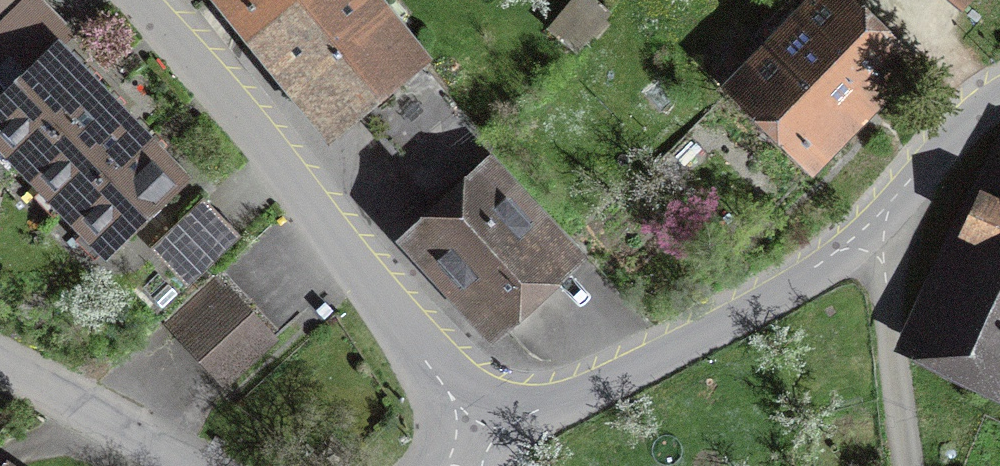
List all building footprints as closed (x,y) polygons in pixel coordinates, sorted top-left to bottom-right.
[(0,16),(0,40),(11,52),(60,6),(55,0),(16,0),(0,16)] [(16,0),(0,0),(0,16),(16,0)] [(327,133),(432,48),(393,0),(218,0),(327,133)] [(719,79),(812,171),(922,60),(861,0),(798,0),(719,79)] [(100,95),(58,53),(0,110),(0,138),(28,166),(100,95)] [(386,140),(441,92),(421,68),(366,116),(386,140)] [(69,207),(141,136),(100,95),(28,166),(69,207)] [(141,136),(69,207),(119,257),(191,186),(141,136)] [(507,147),(413,225),(509,340),(603,262),(507,147)] [(941,315),(949,362),(999,387),(999,194),(941,315)] [(239,245),(200,204),(149,253),(187,294),(239,245)] [(296,358),(231,287),(175,338),(240,409),(296,358)] [(6,452),(0,461),(0,465),(28,465),(6,452)]
